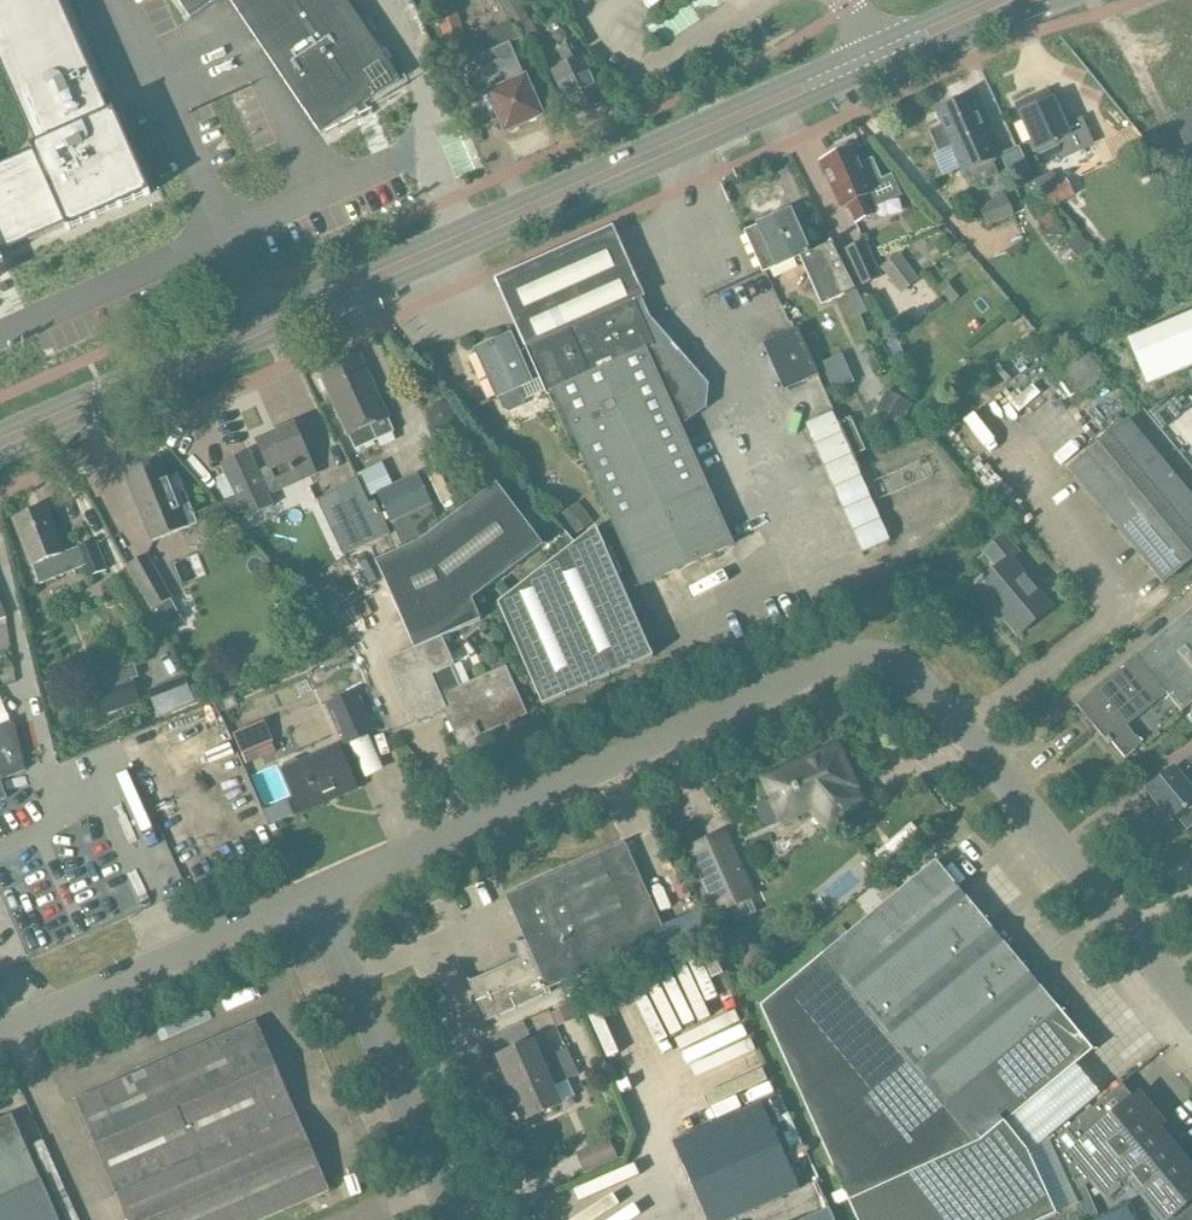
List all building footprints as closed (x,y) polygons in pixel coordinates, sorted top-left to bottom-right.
[(49,142),(34,149),(36,153),(0,169),(0,264),(5,262),(2,255),(68,226),(70,230),(152,194),(116,112),(109,115),(100,94),(102,93),(60,0),(0,0),(0,33),(49,142)] [(190,18),(217,0),(178,0),(190,18)] [(320,133),(400,79),(346,0),(230,0),(320,133)] [(439,21),(448,46),(467,39),(453,0),(431,0),(439,21)] [(581,56),(573,41),(559,47),(568,63),(552,70),(572,115),(603,100),(582,56),(581,56)] [(509,43),(473,59),(487,91),(488,91),(485,92),(487,96),(484,97),(491,111),(495,110),(505,132),(542,116),(524,75),(523,75),(509,43)] [(1045,101),(1041,92),(1015,103),(1020,111),(1037,150),(1036,150),(1041,161),(1058,153),(1060,158),(1076,150),(1076,151),(1094,142),(1083,117),(1066,125),(1054,97),(1045,101)] [(944,123),(929,129),(939,151),(935,152),(944,175),(963,167),(964,172),(997,158),(970,96),(938,110),(944,123)] [(1176,119),(1191,155),(1191,112),(1176,119)] [(1030,172),(1019,145),(1001,153),(1012,179),(1030,172)] [(859,164),(852,148),(822,161),(842,207),(847,204),(855,222),(875,214),(867,196),(872,193),(868,185),(881,179),(872,158),(859,164)] [(1052,208),(1053,207),(1077,193),(1066,175),(1059,179),(1053,169),(1033,180),(1041,193),(1043,192),(1052,208)] [(1043,192),(1041,193),(1025,202),(1048,241),(1067,230),(1053,207),(1052,208),(1043,192)] [(1015,215),(1007,194),(981,205),(990,226),(1015,215)] [(807,252),(788,210),(759,224),(744,231),(763,272),(775,266),(778,265),(778,266),(799,256),(821,304),(856,289),(831,240),(807,252)] [(621,228),(503,280),(530,342),(648,291),(621,228)] [(883,277),(866,240),(844,250),(860,287),(883,277)] [(920,281),(900,253),(882,267),(901,294),(920,281)] [(525,351),(538,378),(546,395),(547,394),(567,437),(574,434),(642,587),(730,548),(700,480),(701,479),(676,424),(699,407),(701,390),(662,344),(654,348),(632,301),(525,349),(525,351)] [(1127,340),(1146,384),(1191,365),(1191,312),(1127,340)] [(820,374),(799,328),(763,344),(784,391),(820,374)] [(529,382),(538,378),(525,351),(516,355),(508,337),(475,352),(496,399),(497,398),(503,410),(508,412),(521,406),(523,400),(518,389),(529,383),(529,382)] [(1107,375),(1087,350),(1063,369),(1083,393),(1107,375)] [(388,417),(359,355),(320,373),(349,435),(355,449),(377,439),(395,430),(388,417)] [(836,357),(823,362),(834,390),(852,383),(847,368),(841,370),(836,357)] [(911,402),(885,389),(875,410),(900,423),(911,402)] [(860,554),(887,543),(836,411),(808,422),(860,554)] [(1129,418),(1068,469),(1164,585),(1191,561),(1191,493),(1129,418)] [(314,472),(293,426),(257,441),(269,467),(261,471),(271,491),(314,472)] [(273,505),(248,451),(222,463),(246,517),(273,505)] [(168,479),(160,461),(126,474),(153,541),(198,524),(178,475),(168,479)] [(396,534),(437,516),(430,502),(417,473),(377,491),(396,534)] [(358,479),(336,489),(362,548),(392,534),(376,501),(370,504),(358,479)] [(437,516),(396,534),(403,549),(376,561),(415,648),(389,660),(415,721),(445,708),(457,734),(473,726),(477,735),(525,713),(505,669),(462,688),(452,665),(454,664),(442,637),(481,619),(472,599),(543,544),(495,483),(441,525),(437,516)] [(578,503),(558,518),(573,538),(593,522),(578,503)] [(47,506),(13,519),(31,565),(32,565),(39,584),(83,566),(87,576),(107,569),(96,540),(65,552),(47,506)] [(653,656),(596,527),(498,603),(543,705),(653,656)] [(1018,554),(1003,536),(986,551),(1000,566),(977,585),(1018,633),(1050,606),(1011,559),(1018,554)] [(171,598),(147,556),(128,566),(152,609),(165,630),(183,620),(171,598)] [(1136,655),(1078,705),(1094,725),(1126,758),(1142,744),(1127,726),(1167,692),(1182,711),(1191,703),(1191,609),(1136,655)] [(352,655),(347,643),(319,654),(324,667),(352,655)] [(136,664),(92,679),(103,715),(120,709),(141,702),(133,679),(140,677),(136,664)] [(42,679),(47,691),(57,687),(53,675),(42,679)] [(184,677),(172,682),(182,709),(195,704),(184,677)] [(376,733),(357,690),(326,703),(345,747),(376,733)] [(15,723),(14,720),(0,725),(0,770),(3,778),(27,770),(24,761),(15,723)] [(242,761),(274,754),(267,723),(235,731),(242,761)] [(356,788),(337,746),(284,770),(302,811),(356,788)] [(855,787),(837,748),(766,780),(775,798),(761,804),(762,810),(763,815),(766,820),(770,824),(811,805),(830,827),(859,801),(850,789),(855,787)] [(1147,791),(1170,819),(1191,799),(1191,754),(1176,767),(1147,791)] [(294,814),(288,800),(264,809),(270,824),(294,814)] [(751,894),(724,835),(692,850),(719,909),(751,894)] [(665,936),(623,843),(506,895),(526,939),(515,941),(519,958),(470,980),(469,978),(467,979),(486,1020),(551,992),(549,987),(665,936)] [(937,859),(761,1005),(858,1219),(1042,1219),(1056,1214),(1029,1151),(1005,1122),(1094,1049),(937,859)] [(568,1006),(553,1013),(558,1025),(573,1019),(568,1006)] [(257,1022),(77,1099),(129,1219),(261,1219),(329,1191),(257,1022)] [(534,1042),(498,1057),(512,1088),(547,1073),(534,1042)] [(557,1068),(572,1061),(567,1048),(551,1055),(557,1068)] [(578,1074),(572,1061),(557,1068),(563,1081),(578,1074)] [(547,1073),(512,1088),(525,1120),(561,1104),(547,1073)] [(1052,1143),(1076,1193),(1076,1194),(1088,1219),(1098,1215),(1086,1185),(1092,1180),(1107,1197),(1129,1179),(1163,1219),(1166,1219),(1191,1219),(1191,1169),(1135,1101),(1138,1098),(1137,1097),(1134,1099),(1122,1085),(1052,1143)] [(762,1103),(674,1142),(709,1219),(728,1219),(800,1188),(762,1103)] [(12,1115),(0,1120),(0,1219),(58,1219),(12,1115)] [(619,1159),(610,1137),(575,1152),(585,1174),(619,1159)] [(1128,1207),(1098,1219),(1134,1219),(1128,1207)]
